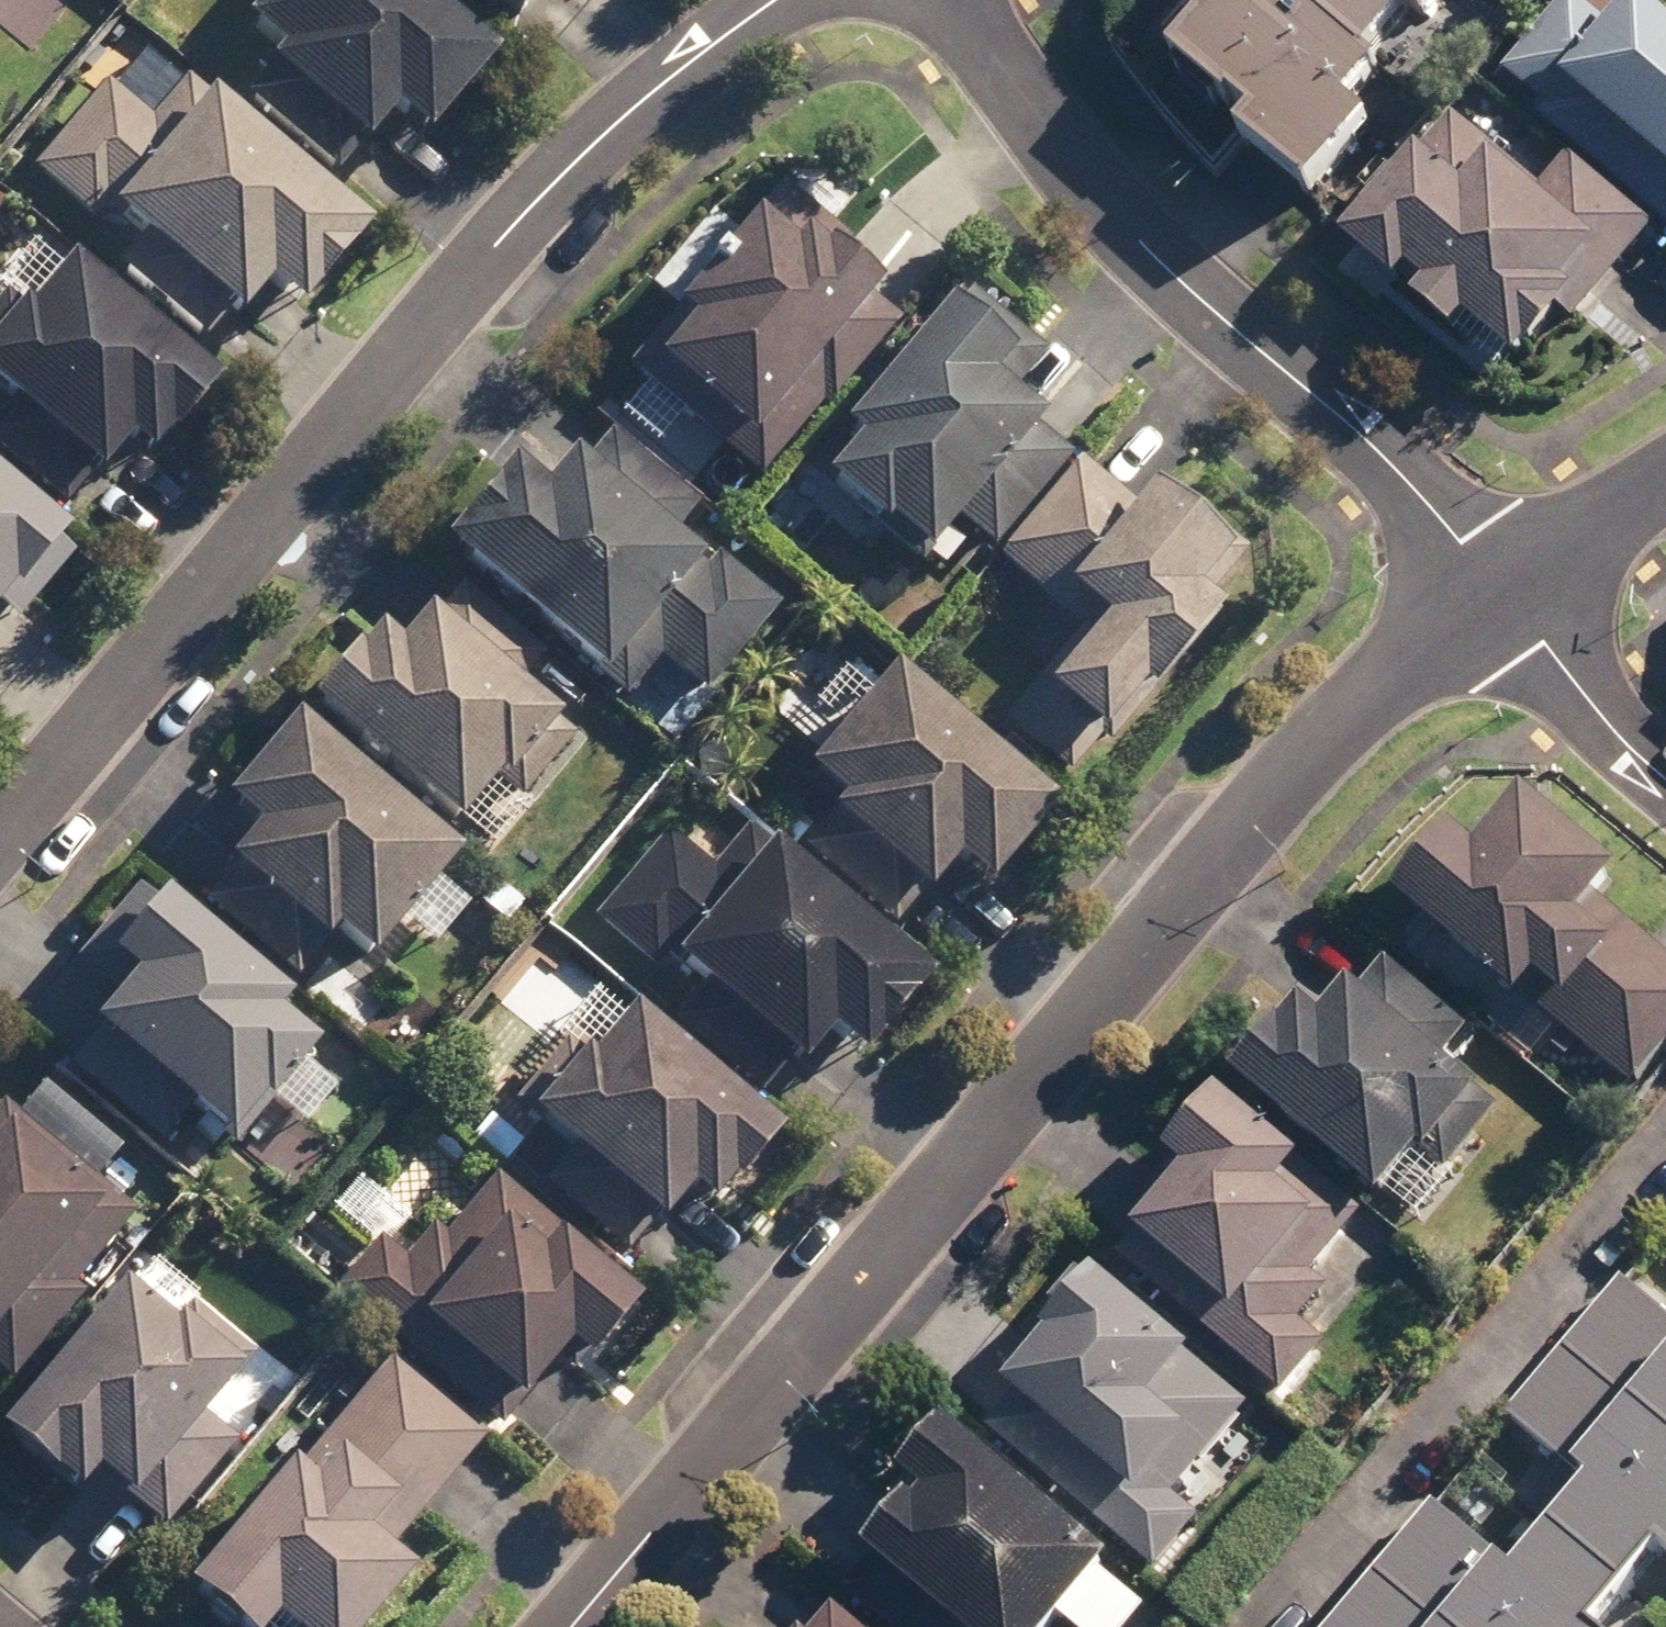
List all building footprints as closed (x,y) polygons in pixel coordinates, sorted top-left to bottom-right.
[(450,0),(290,0),(262,33),(289,56),(254,97),(347,176),(379,138),(388,146),(417,112),(447,137),(516,56),(450,0)] [(1270,99),(1357,0),(1157,0),(1270,99)] [(1544,110),(1665,219),(1665,0),(1644,0),(1544,110)] [(320,308),(388,228),(231,95),(225,101),(194,75),(157,119),(119,86),(45,173),(101,221),(115,205),(130,218),(136,210),(160,231),(131,264),(217,337),(242,308),(257,320),(289,282),(320,308)] [(1604,229),(1432,82),(1327,204),(1499,351),(1604,229)] [(826,369),(905,271),(784,175),(686,298),(699,308),(641,380),(763,479),(841,381),(826,369)] [(82,257),(40,311),(13,290),(0,307),(0,384),(20,399),(0,424),(0,446),(76,505),(108,463),(121,473),(146,441),(173,461),(238,377),(82,257)] [(1061,435),(934,327),(802,481),(929,588),(1061,435)] [(587,456),(574,446),(544,484),(511,459),(439,549),(628,697),(663,652),(709,689),(783,595),(717,543),(709,552),(675,526),(703,490),(615,421),(587,456)] [(85,532),(0,458),(0,630),(85,532)] [(1076,779),(1246,611),(1216,581),(1243,554),(1174,483),(1146,511),(1098,462),(1010,549),(1095,635),(1014,715),(1076,779)] [(401,618),(331,699),(479,827),(578,713),(534,675),(550,656),(468,584),(423,636),(401,618)] [(1002,802),(870,689),(755,821),(887,935),(1002,802)] [(426,866),(303,759),(189,889),(313,996),(426,866)] [(1416,891),(1647,1087),(1665,1064),(1665,947),(1640,924),(1632,934),(1607,912),(1645,867),(1549,785),(1496,848),(1470,826),(1416,891)] [(885,975),(695,812),(584,941),(774,1103),(885,975)] [(281,1097),(317,1128),(352,1086),(322,1061),(337,1045),(298,1011),(308,999),(181,891),(170,903),(146,883),(81,960),(128,1000),(77,1061),(173,1142),(203,1107),(243,1142),(281,1097)] [(1347,1022),(1326,1003),(1264,1071),(1403,1197),(1505,1086),(1455,1041),(1476,1018),(1407,955),(1347,1022)] [(554,1122),(522,1159),(635,1259),(672,1217),(680,1224),(712,1187),(735,1207),(801,1132),(655,1003),(605,1060),(581,1038),(527,1099),(554,1122)] [(1330,1164),(1246,1087),(1186,1152),(1206,1171),(1134,1251),(1295,1396),(1344,1342),(1327,1326),(1387,1260),(1356,1231),(1371,1214),(1342,1188),(1329,1202),(1310,1186),(1330,1164)] [(128,1192),(11,1096),(0,1109),(0,1348),(128,1192)] [(386,1235),(345,1280),(512,1432),(592,1344),(607,1358),(654,1307),(508,1175),(453,1236),(441,1224),(411,1257),(386,1235)] [(1333,1626),(1665,1626),(1665,1241),(1333,1626)] [(1215,1361),(1123,1266),(1098,1295),(1084,1283),(1037,1336),(1057,1353),(998,1419),(1167,1569),(1219,1519),(1176,1475),(1214,1437),(1226,1450),(1266,1411),(1233,1377),(1198,1411),(1182,1394),(1215,1361)] [(141,1284),(23,1428),(98,1490),(118,1466),(158,1500),(262,1375),(245,1361),(255,1349),(208,1310),(193,1327),(141,1284)] [(392,1357),(205,1583),(258,1626),(286,1626),(294,1617),(306,1626),(388,1626),(433,1573),(388,1537),(412,1508),(426,1520),(492,1440),(392,1357)] [(969,1420),(925,1471),(941,1484),(854,1587),(902,1626),(1079,1626),(1082,1623),(1086,1626),(1137,1626),(1156,1604),(1124,1577),(1137,1562),(969,1420)] [(852,1603),(832,1626),(879,1626),(852,1603)]
